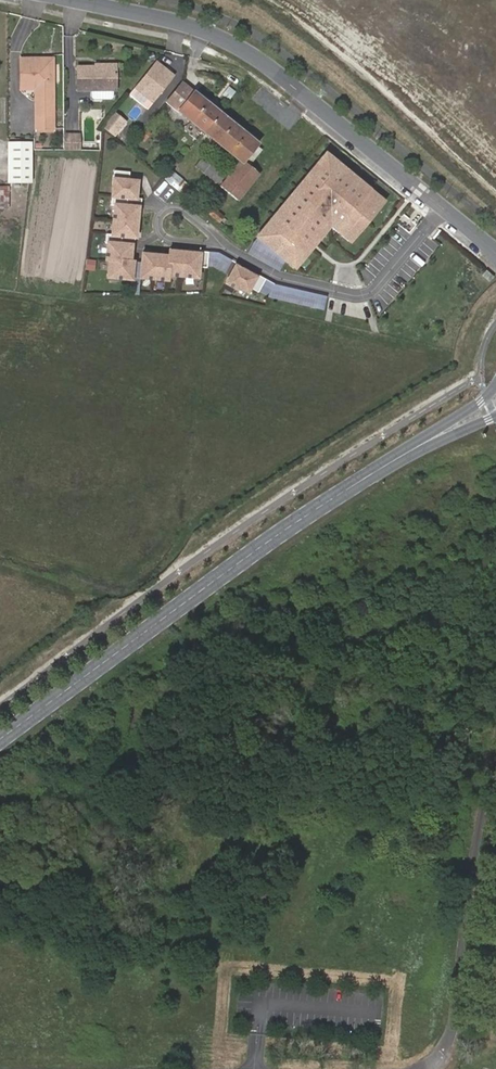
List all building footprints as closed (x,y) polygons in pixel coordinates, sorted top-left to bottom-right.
[(34,84),(34,90),(34,127),(51,127),(51,59),(19,59),(19,84),(34,84)] [(150,100),(171,75),(154,60),(133,85),(150,100)] [(94,66),(77,66),(77,90),(90,90),(112,89),(114,89),(114,66),(94,66)] [(166,101),(177,110),(192,91),(182,83),(166,101)] [(150,100),(133,85),(127,93),(144,107),(150,100)] [(112,97),(112,89),(90,90),(90,97),(91,99),(111,98),(112,97)] [(192,91),(177,110),(191,121),(206,103),(192,91)] [(218,113),(206,103),(191,121),(203,132),(218,113)] [(112,129),(120,119),(111,111),(102,121),(112,129)] [(269,155),(218,113),(203,132),(241,163),(254,173),(269,155)] [(112,129),(102,121),(99,125),(109,133),(112,129)] [(144,137),(149,131),(143,127),(139,132),(144,137)] [(75,135),(60,134),(60,150),(75,150),(75,135)] [(26,180),(27,140),(5,140),(4,180),(26,180)] [(351,245),(387,201),(326,151),(254,237),(295,271),(331,228),(351,245)] [(226,172),(205,155),(196,167),(217,183),(226,172)] [(254,173),(241,163),(222,187),(238,200),(257,176),(254,173)] [(161,175),(165,179),(172,171),(168,167),(161,175)] [(175,187),(174,188),(180,194),(185,188),(181,185),(184,181),(172,171),(165,179),(175,187)] [(108,277),(131,279),(133,263),(129,263),(131,246),(121,246),(121,238),(135,239),(137,208),(126,207),(126,199),(134,200),(136,182),(128,182),(128,173),(114,172),(111,207),(114,207),(112,236),(106,236),(105,245),(108,245),(106,262),(109,262),(108,277)] [(9,186),(0,186),(0,202),(9,202),(9,186)] [(255,216),(262,209),(255,202),(248,210),(255,216)] [(222,216),(215,211),(211,215),(218,221),(222,216)] [(167,254),(140,252),(138,280),(147,281),(148,277),(151,277),(152,281),(159,282),(159,277),(163,278),(163,282),(170,282),(169,277),(174,278),(174,274),(178,274),(178,278),(187,279),(187,275),(191,275),(190,279),(201,279),(202,253),(168,249),(167,254)] [(259,276),(235,263),(224,284),(244,296),(246,293),(249,295),(259,276)] [(258,279),(256,292),(270,294),(272,281),(258,279)]
